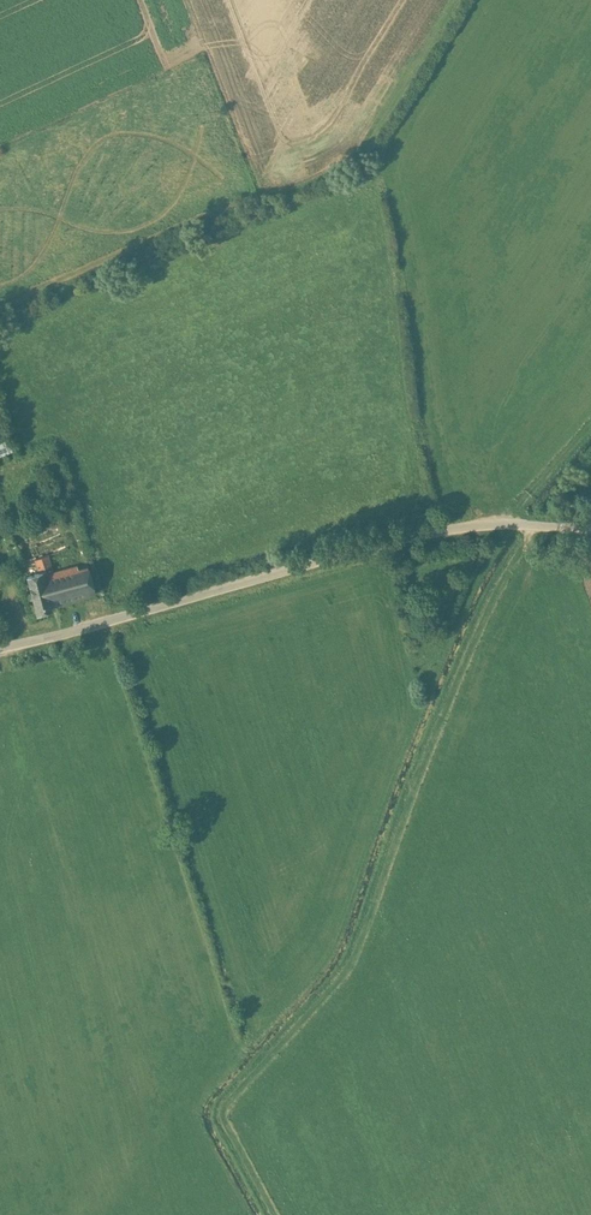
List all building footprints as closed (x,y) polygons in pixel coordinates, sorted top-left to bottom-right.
[(0,437),(0,456),(13,451),(7,435),(0,437)] [(39,573),(27,576),(37,614),(53,609),(52,605),(95,592),(88,566),(78,569),(77,565),(55,571),(49,556),(35,561),(39,573)]
